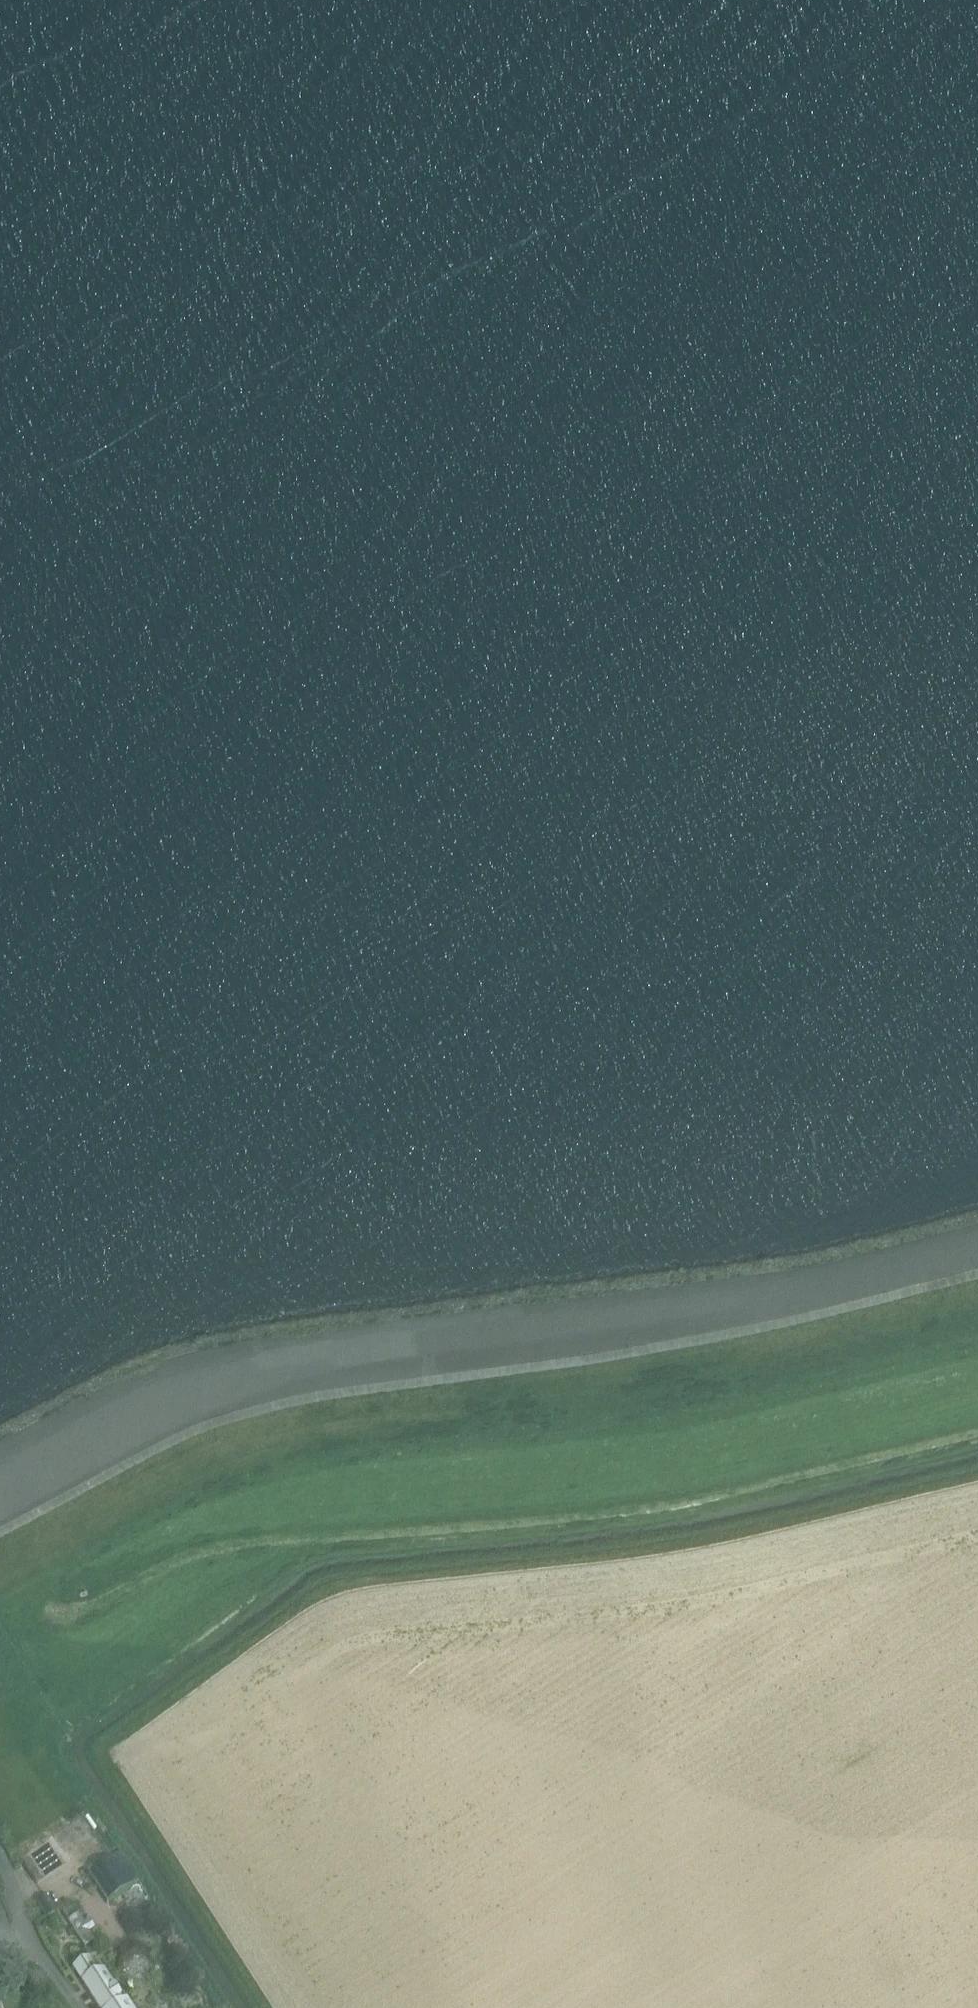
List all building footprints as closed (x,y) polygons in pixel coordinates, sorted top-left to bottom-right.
[(107,1902),(140,1881),(122,1854),(89,1875),(107,1902)] [(15,1957),(0,1923),(0,1964),(15,1957)] [(104,1970),(107,1968),(99,1955),(91,1960),(89,1958),(74,1967),(100,2007),(133,2007),(127,1999),(124,2001),(104,1970)]
